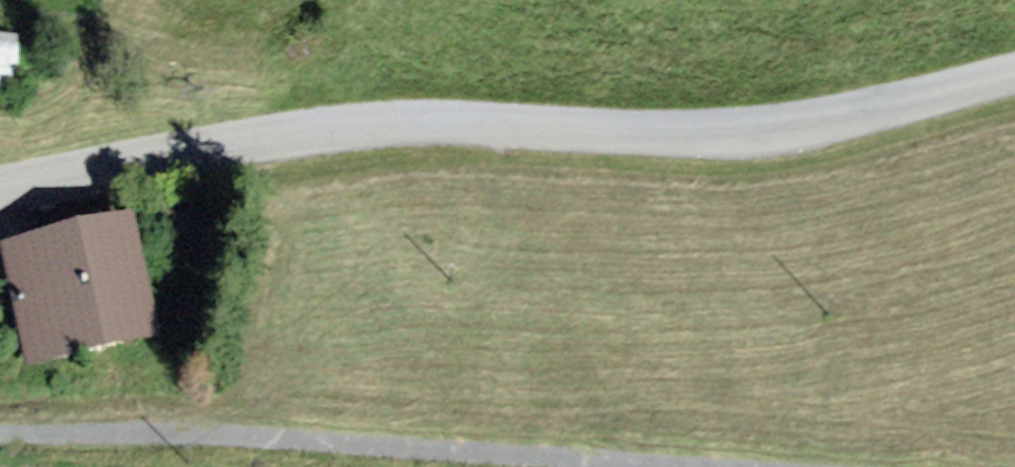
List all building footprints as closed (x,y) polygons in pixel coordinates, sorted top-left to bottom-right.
[(0,35),(0,90),(11,89),(10,35),(0,35)] [(130,231),(6,262),(31,363),(155,333),(130,231)]
